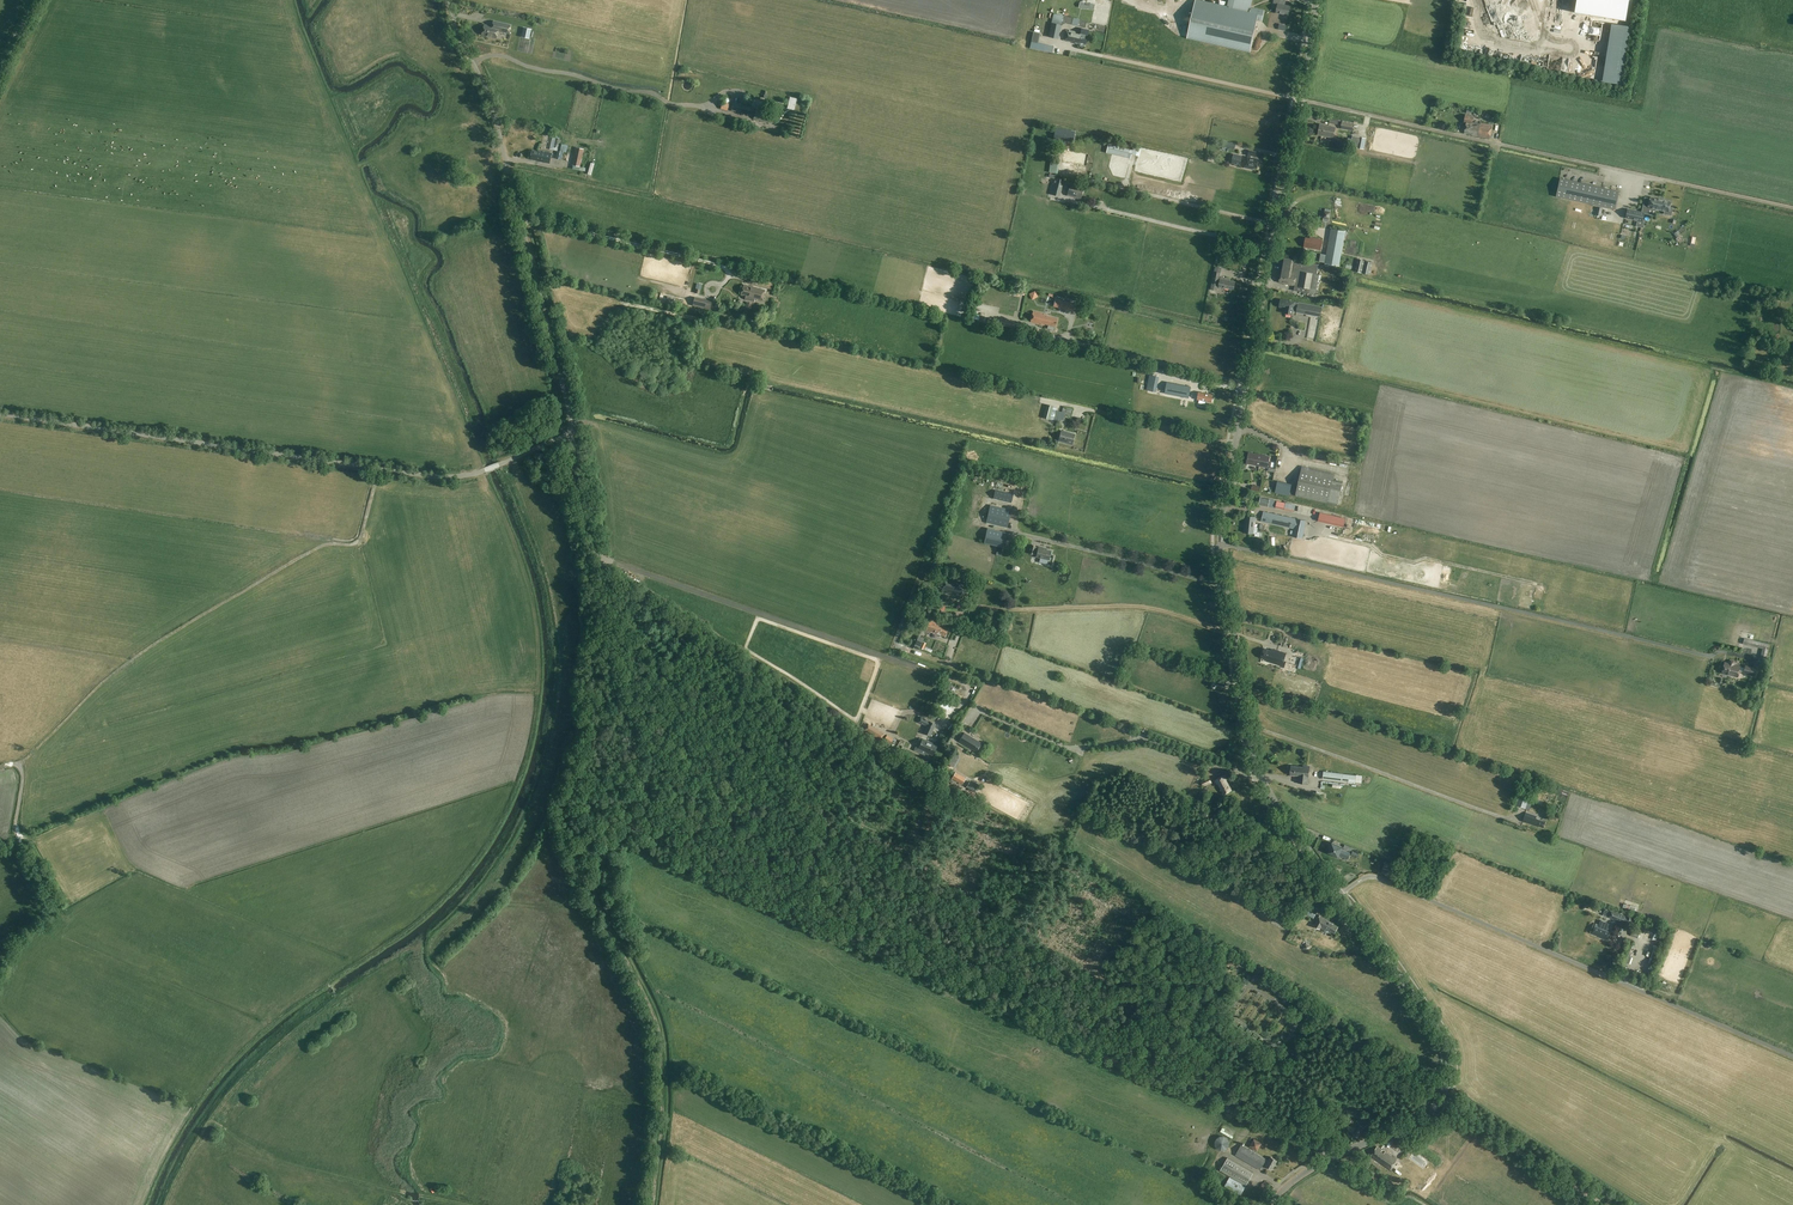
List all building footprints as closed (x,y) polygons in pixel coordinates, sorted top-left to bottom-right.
[(1227,7),(1196,0),(1188,37),(1250,51),(1257,20),(1262,21),(1264,10),(1251,7),(1253,0),(1229,0),(1227,7)] [(1286,0),(1274,0),(1273,3),(1278,4),(1276,13),(1289,15),(1291,6),(1285,5),(1286,0)] [(492,26),(485,24),(482,34),(487,36),(496,38),(498,31),(508,33),(510,25),(494,21),(492,26)] [(1061,25),(1051,23),(1048,37),(1058,39),(1061,25)] [(531,29),(523,27),(521,37),(529,38),(530,36),(531,31),(531,29)] [(1066,30),(1064,40),(1075,43),(1075,42),(1078,42),(1078,44),(1080,44),(1079,45),(1080,47),(1082,47),(1084,46),(1084,45),(1085,45),(1088,30),(1082,28),(1081,28),(1080,33),(1066,30)] [(1623,46),(1626,29),(1621,28),(1620,32),(1614,31),(1613,35),(1619,36),(1618,42),(1619,43),(1619,45),(1623,46)] [(1564,63),(1565,55),(1556,54),(1555,62),(1558,63),(1557,68),(1560,69),(1565,70),(1565,66),(1563,66),(1564,63)] [(1535,68),(1543,69),(1543,61),(1535,61),(1535,68)] [(792,97),(789,109),(794,110),(797,99),(792,97)] [(729,104),(722,102),(720,108),(728,110),(729,104)] [(771,115),(749,110),(750,107),(745,105),(735,102),(733,109),(748,113),(755,115),(754,119),(764,121),(764,120),(769,122),(771,115)] [(1465,132),(1473,134),(1472,136),(1490,139),(1493,125),(1481,123),(1480,124),(1477,123),(1477,122),(1475,122),(1474,123),(1473,123),(1474,117),(1466,115),(1465,122),(1467,122),(1465,132)] [(1352,121),(1340,119),(1339,125),(1351,128),(1352,121)] [(1324,127),(1320,126),(1318,135),(1334,137),(1335,127),(1325,125),(1324,127)] [(1074,140),(1075,134),(1063,132),(1064,130),(1056,128),(1054,136),(1074,140)] [(1359,138),(1355,137),(1352,146),(1363,149),(1365,139),(1359,137),(1359,138)] [(1224,140),(1222,146),(1235,149),(1236,143),(1224,140)] [(573,165),(580,167),(584,149),(577,148),(573,165)] [(530,159),(538,161),(549,164),(552,153),(537,150),(537,151),(532,150),(530,159)] [(1064,160),(1084,164),(1085,155),(1066,152),(1064,160)] [(1240,165),(1242,156),(1234,154),(1232,163),(1240,165)] [(1254,167),(1258,168),(1259,159),(1248,157),(1247,163),(1245,162),(1244,168),(1253,169),(1254,167)] [(1064,180),(1056,178),(1051,195),(1060,197),(1064,180)] [(1615,209),(1619,192),(1560,179),(1556,196),(1615,209)] [(1067,195),(1081,199),(1083,189),(1079,188),(1080,185),(1070,183),(1067,195)] [(1643,206),(1642,212),(1647,214),(1649,207),(1648,207),(1650,198),(1645,197),(1644,203),(1646,204),(1646,206),(1643,206)] [(1650,198),(1648,207),(1649,207),(1664,211),(1664,214),(1671,215),(1673,208),(1670,207),(1671,202),(1663,200),(1663,199),(1658,198),(1658,199),(1651,197),(1650,198)] [(1644,213),(1628,210),(1626,218),(1642,222),(1644,213)] [(1331,229),(1330,235),(1326,255),(1321,254),(1320,261),(1339,266),(1345,238),(1346,232),(1331,229)] [(1305,243),(1304,246),(1322,249),(1323,240),(1310,238),(1306,238),(1306,239),(1305,238),(1304,239),(1303,242),(1304,243),(1305,243)] [(1226,257),(1219,255),(1218,263),(1225,264),(1226,257)] [(1304,261),(1294,259),(1294,258),(1283,256),(1279,282),(1285,283),(1284,284),(1295,286),(1294,291),(1316,295),(1319,275),(1328,276),(1330,267),(1319,265),(1319,264),(1304,262),(1304,261)] [(1358,259),(1355,271),(1370,275),(1373,263),(1358,259)] [(1214,271),(1212,283),(1218,284),(1220,273),(1214,271)] [(1342,275),(1340,283),(1344,283),(1344,282),(1348,283),(1349,276),(1342,275)] [(1229,281),(1230,279),(1221,277),(1219,287),(1234,290),(1235,282),(1229,281)] [(744,285),(741,295),(763,301),(766,290),(744,285)] [(1075,302),(1056,297),(1055,300),(1049,299),(1049,302),(1054,303),(1053,307),(1072,312),(1075,302)] [(710,309),(712,301),(705,299),(705,301),(694,298),(693,305),(710,309)] [(1279,307),(1285,308),(1284,313),(1293,315),(1293,311),(1297,312),(1320,317),(1322,307),(1281,299),(1279,307)] [(1000,308),(999,314),(1010,317),(1011,310),(1000,308)] [(1031,322),(1045,325),(1045,324),(1055,327),(1057,318),(1047,316),(1047,315),(1033,311),(1031,322)] [(1025,325),(994,317),(993,323),(1024,331),(1025,325)] [(1167,382),(1165,393),(1189,398),(1191,387),(1167,382)] [(1197,400),(1199,400),(1199,403),(1205,404),(1206,402),(1207,402),(1207,401),(1211,402),(1213,395),(1199,392),(1197,400)] [(1054,406),(1047,404),(1043,418),(1050,419),(1054,406)] [(1062,412),(1066,413),(1065,416),(1071,417),(1073,409),(1063,406),(1062,412)] [(1075,434),(1061,430),(1058,441),(1072,445),(1075,434)] [(1260,459),(1261,455),(1249,452),(1247,463),(1260,466),(1261,459),(1260,459)] [(1261,459),(1260,466),(1268,467),(1270,456),(1261,455),(1260,459),(1261,459)] [(1335,474),(1302,466),(1295,496),(1338,506),(1343,481),(1334,479),(1335,474)] [(995,490),(993,499),(1012,503),(1014,494),(995,490)] [(1277,501),(1261,497),(1259,505),(1275,508),(1276,507),(1277,501)] [(1309,514),(1310,508),(1277,501),(1276,507),(1309,514)] [(1008,528),(1012,510),(990,505),(986,523),(1008,528)] [(1313,515),(1325,517),(1326,510),(1315,508),(1313,515)] [(1292,537),(1303,539),(1307,521),(1264,511),(1262,521),(1294,529),(1292,537)] [(1246,516),(1244,533),(1254,534),(1255,517),(1246,516)] [(1006,532),(987,528),(984,543),(1003,548),(1006,532)] [(1037,554),(1036,557),(1049,560),(1051,551),(1043,549),(1044,548),(1038,547),(1038,548),(1035,547),(1036,546),(1031,545),(1029,553),(1034,554),(1034,553),(1037,554)] [(951,591),(966,595),(968,585),(963,583),(963,584),(958,583),(959,581),(945,577),(942,590),(951,592),(951,591)] [(937,634),(945,637),(949,627),(946,626),(947,623),(943,621),(942,625),(930,620),(926,631),(937,634)] [(1769,644),(1748,639),(1746,645),(1762,649),(1761,655),(1766,656),(1769,644)] [(1286,653),(1276,650),(1275,651),(1264,648),(1262,658),(1268,660),(1268,661),(1270,662),(1282,666),(1286,653)] [(1725,662),(1722,673),(1738,677),(1739,671),(1744,672),(1744,673),(1754,675),(1756,668),(1745,665),(1745,668),(1740,667),(1740,666),(1734,665),(1735,663),(1734,661),(1731,661),(1729,662),(1729,663),(1725,662)] [(1225,686),(1227,681),(1218,678),(1217,679),(1215,678),(1214,682),(1216,682),(1216,683),(1225,686)] [(930,736),(936,724),(929,721),(924,733),(930,736)] [(875,737),(879,730),(868,724),(864,730),(875,737)] [(976,752),(982,743),(965,733),(959,741),(976,752)] [(893,739),(886,735),(883,742),(890,745),(893,739)] [(925,755),(926,753),(933,756),(937,745),(923,739),(922,739),(919,738),(914,750),(925,755)] [(1298,782),(1307,783),(1308,776),(1309,767),(1304,766),(1304,768),(1291,766),(1290,774),(1299,776),(1298,782)] [(1344,773),(1324,771),(1323,779),(1343,782),(1343,781),(1355,782),(1356,775),(1344,774),(1344,773)] [(955,772),(952,779),(962,785),(966,778),(955,772)] [(1225,775),(1215,780),(1218,784),(1224,794),(1231,790),(1225,779),(1227,779),(1225,775)] [(1209,778),(1201,782),(1204,786),(1211,782),(1209,778)] [(980,785),(977,783),(975,782),(974,785),(969,782),(967,787),(976,793),(980,785)] [(1552,795),(1547,793),(1540,808),(1545,810),(1552,795)] [(1543,828),(1546,822),(1536,818),(1537,816),(1526,812),(1523,822),(1539,827),(1539,826),(1543,828)] [(1328,853),(1339,857),(1339,856),(1348,859),(1351,853),(1342,850),(1343,847),(1332,843),(1328,853)] [(1304,905),(1301,911),(1314,918),(1317,911),(1304,905)] [(1629,929),(1633,918),(1610,909),(1607,917),(1623,923),(1622,926),(1629,929)] [(1288,920),(1279,915),(1276,920),(1285,925),(1288,920)] [(1335,933),(1338,927),(1333,924),(1334,923),(1320,915),(1314,926),(1320,929),(1321,927),(1325,930),(1326,928),(1325,931),(1329,933),(1330,930),(1335,933)] [(1611,929),(1608,928),(1609,924),(1605,922),(1603,926),(1596,924),(1592,934),(1600,937),(1599,937),(1607,940),(1611,929)] [(1640,932),(1633,930),(1631,936),(1638,938),(1640,932)] [(1306,944),(1303,949),(1308,952),(1311,947),(1306,944)] [(1651,944),(1647,963),(1653,965),(1657,945),(1651,944)] [(1349,1124),(1355,1128),(1358,1124),(1352,1119),(1349,1124)] [(1228,1134),(1231,1128),(1223,1124),(1220,1130),(1228,1134)] [(1362,1127),(1360,1125),(1354,1134),(1358,1137),(1366,1126),(1364,1125),(1362,1127)] [(1400,1135),(1394,1144),(1400,1148),(1406,1139),(1400,1135)] [(1217,1137),(1217,1138),(1216,1139),(1215,1142),(1215,1145),(1215,1146),(1216,1147),(1217,1148),(1218,1149),(1220,1150),(1221,1150),(1222,1151),(1223,1151),(1224,1150),(1226,1150),(1228,1148),(1229,1147),(1229,1146),(1230,1144),(1230,1142),(1229,1140),(1228,1139),(1227,1138),(1226,1137),(1225,1136),(1223,1136),(1222,1136),(1220,1136),(1219,1136),(1217,1137)] [(1252,1136),(1248,1145),(1256,1149),(1260,1140),(1252,1136)] [(1235,1155),(1260,1170),(1264,1163),(1266,1164),(1265,1166),(1272,1170),(1277,1161),(1271,1157),(1268,1161),(1266,1160),(1267,1159),(1242,1145),(1235,1155)] [(1382,1150),(1377,1146),(1370,1156),(1390,1169),(1397,1159),(1386,1151),(1384,1154),(1381,1152),(1382,1150)] [(1246,1185),(1253,1173),(1228,1158),(1220,1170),(1246,1185)] [(1380,1179),(1373,1175),(1370,1179),(1377,1183),(1380,1179)] [(1230,1177),(1225,1186),(1241,1195),(1246,1186),(1230,1177)]
